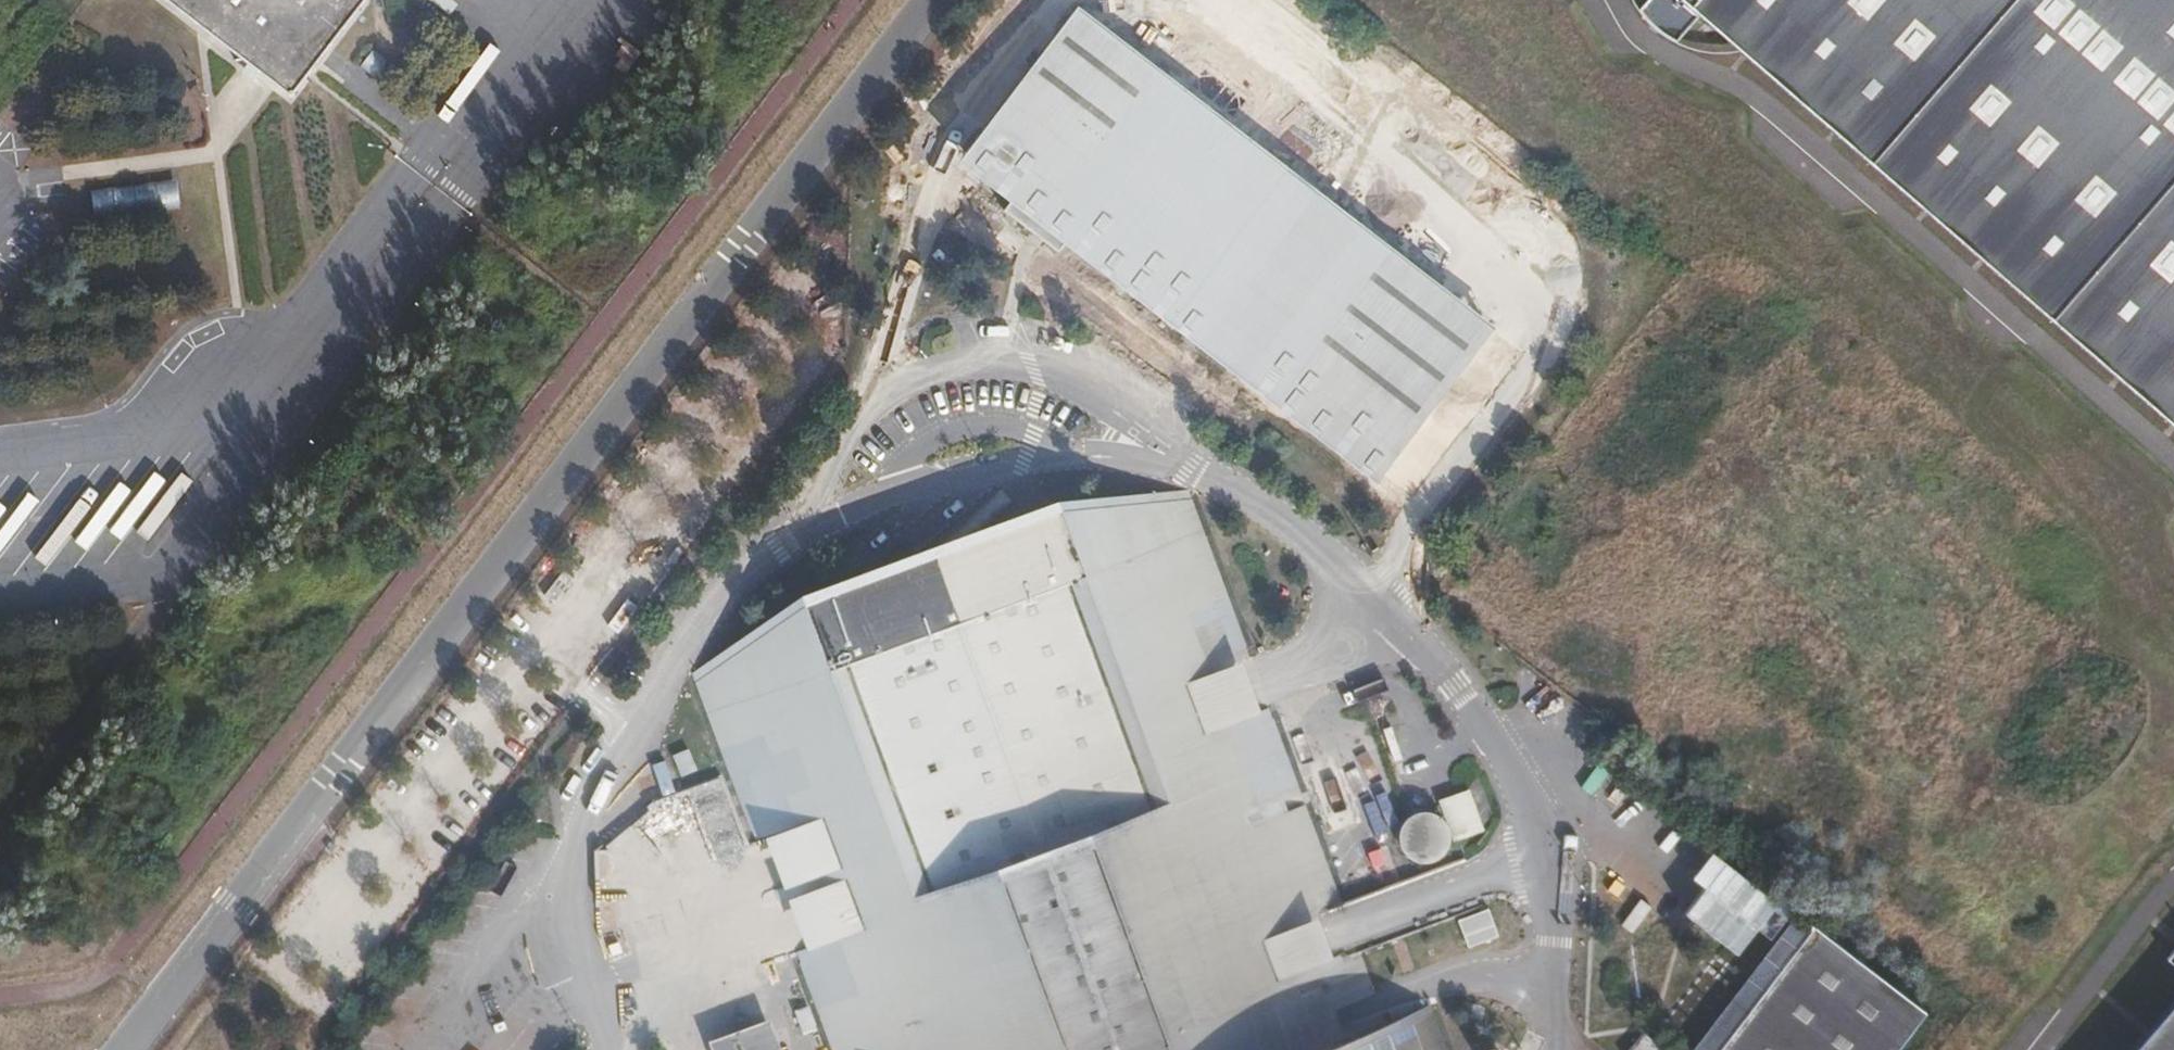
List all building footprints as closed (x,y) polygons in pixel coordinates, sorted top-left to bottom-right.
[(290,94),(363,0),(166,0),(290,94)] [(1638,11),(1654,28),(1662,35),(1676,43),(1698,18),(2173,433),(2173,0),(1647,0),(1638,11)] [(1388,472),(1498,329),(1076,7),(967,151),(1020,192),(1007,209),(1008,211),(1010,209),(1051,239),(1049,242),(1061,251),(1075,234),(1388,472)] [(176,180),(90,191),(94,220),(180,209),(176,180)] [(901,611),(899,611),(868,624),(819,641),(733,673),(695,674),(833,1049),(1445,1049),(1429,1006),(1382,1022),(1380,1015),(1337,1031),(1330,1010),(1372,992),(1303,807),(1286,812),(1283,801),(1298,795),(1187,493),(1159,516),(901,611)] [(858,595),(868,624),(899,611),(889,584),(858,595)] [(1309,797),(1312,796),(1346,896),(1400,878),(1389,845),(1370,851),(1361,824),(1371,821),(1349,757),(1302,773),(1309,797)] [(1412,859),(1485,833),(1471,795),(1399,820),(1412,859)] [(1923,1014),(1813,927),(1717,1049),(1895,1049),(1923,1014)] [(2135,1049),(2173,1049),(2173,1005),(2135,1049)] [(710,1042),(712,1049),(780,1049),(770,1020),(710,1042)]
